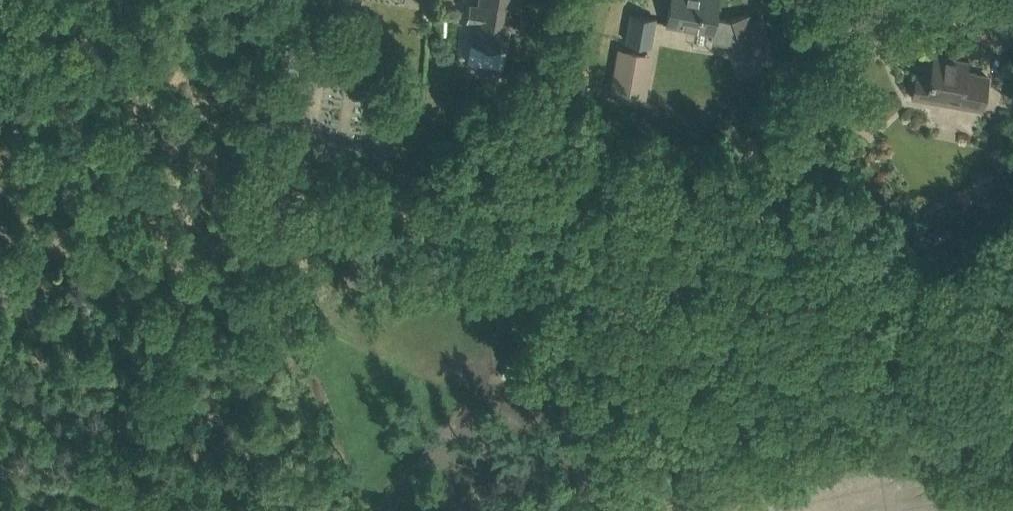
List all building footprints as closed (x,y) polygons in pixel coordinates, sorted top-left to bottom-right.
[(478,3),(469,11),(475,20),(472,42),(467,62),(503,69),(506,48),(507,48),(511,26),(520,19),(514,9),(515,0),(479,0),(478,3)] [(667,23),(713,32),(712,40),(741,45),(744,55),(756,51),(760,64),(774,59),(762,18),(753,21),(750,12),(732,18),(733,20),(716,17),(719,0),(671,0),(667,23)] [(632,13),(627,41),(651,45),(656,17),(632,13)] [(913,99),(982,110),(988,77),(966,73),(968,61),(935,55),(931,77),(918,75),(913,99)] [(618,61),(613,90),(640,95),(645,66),(618,61)]
